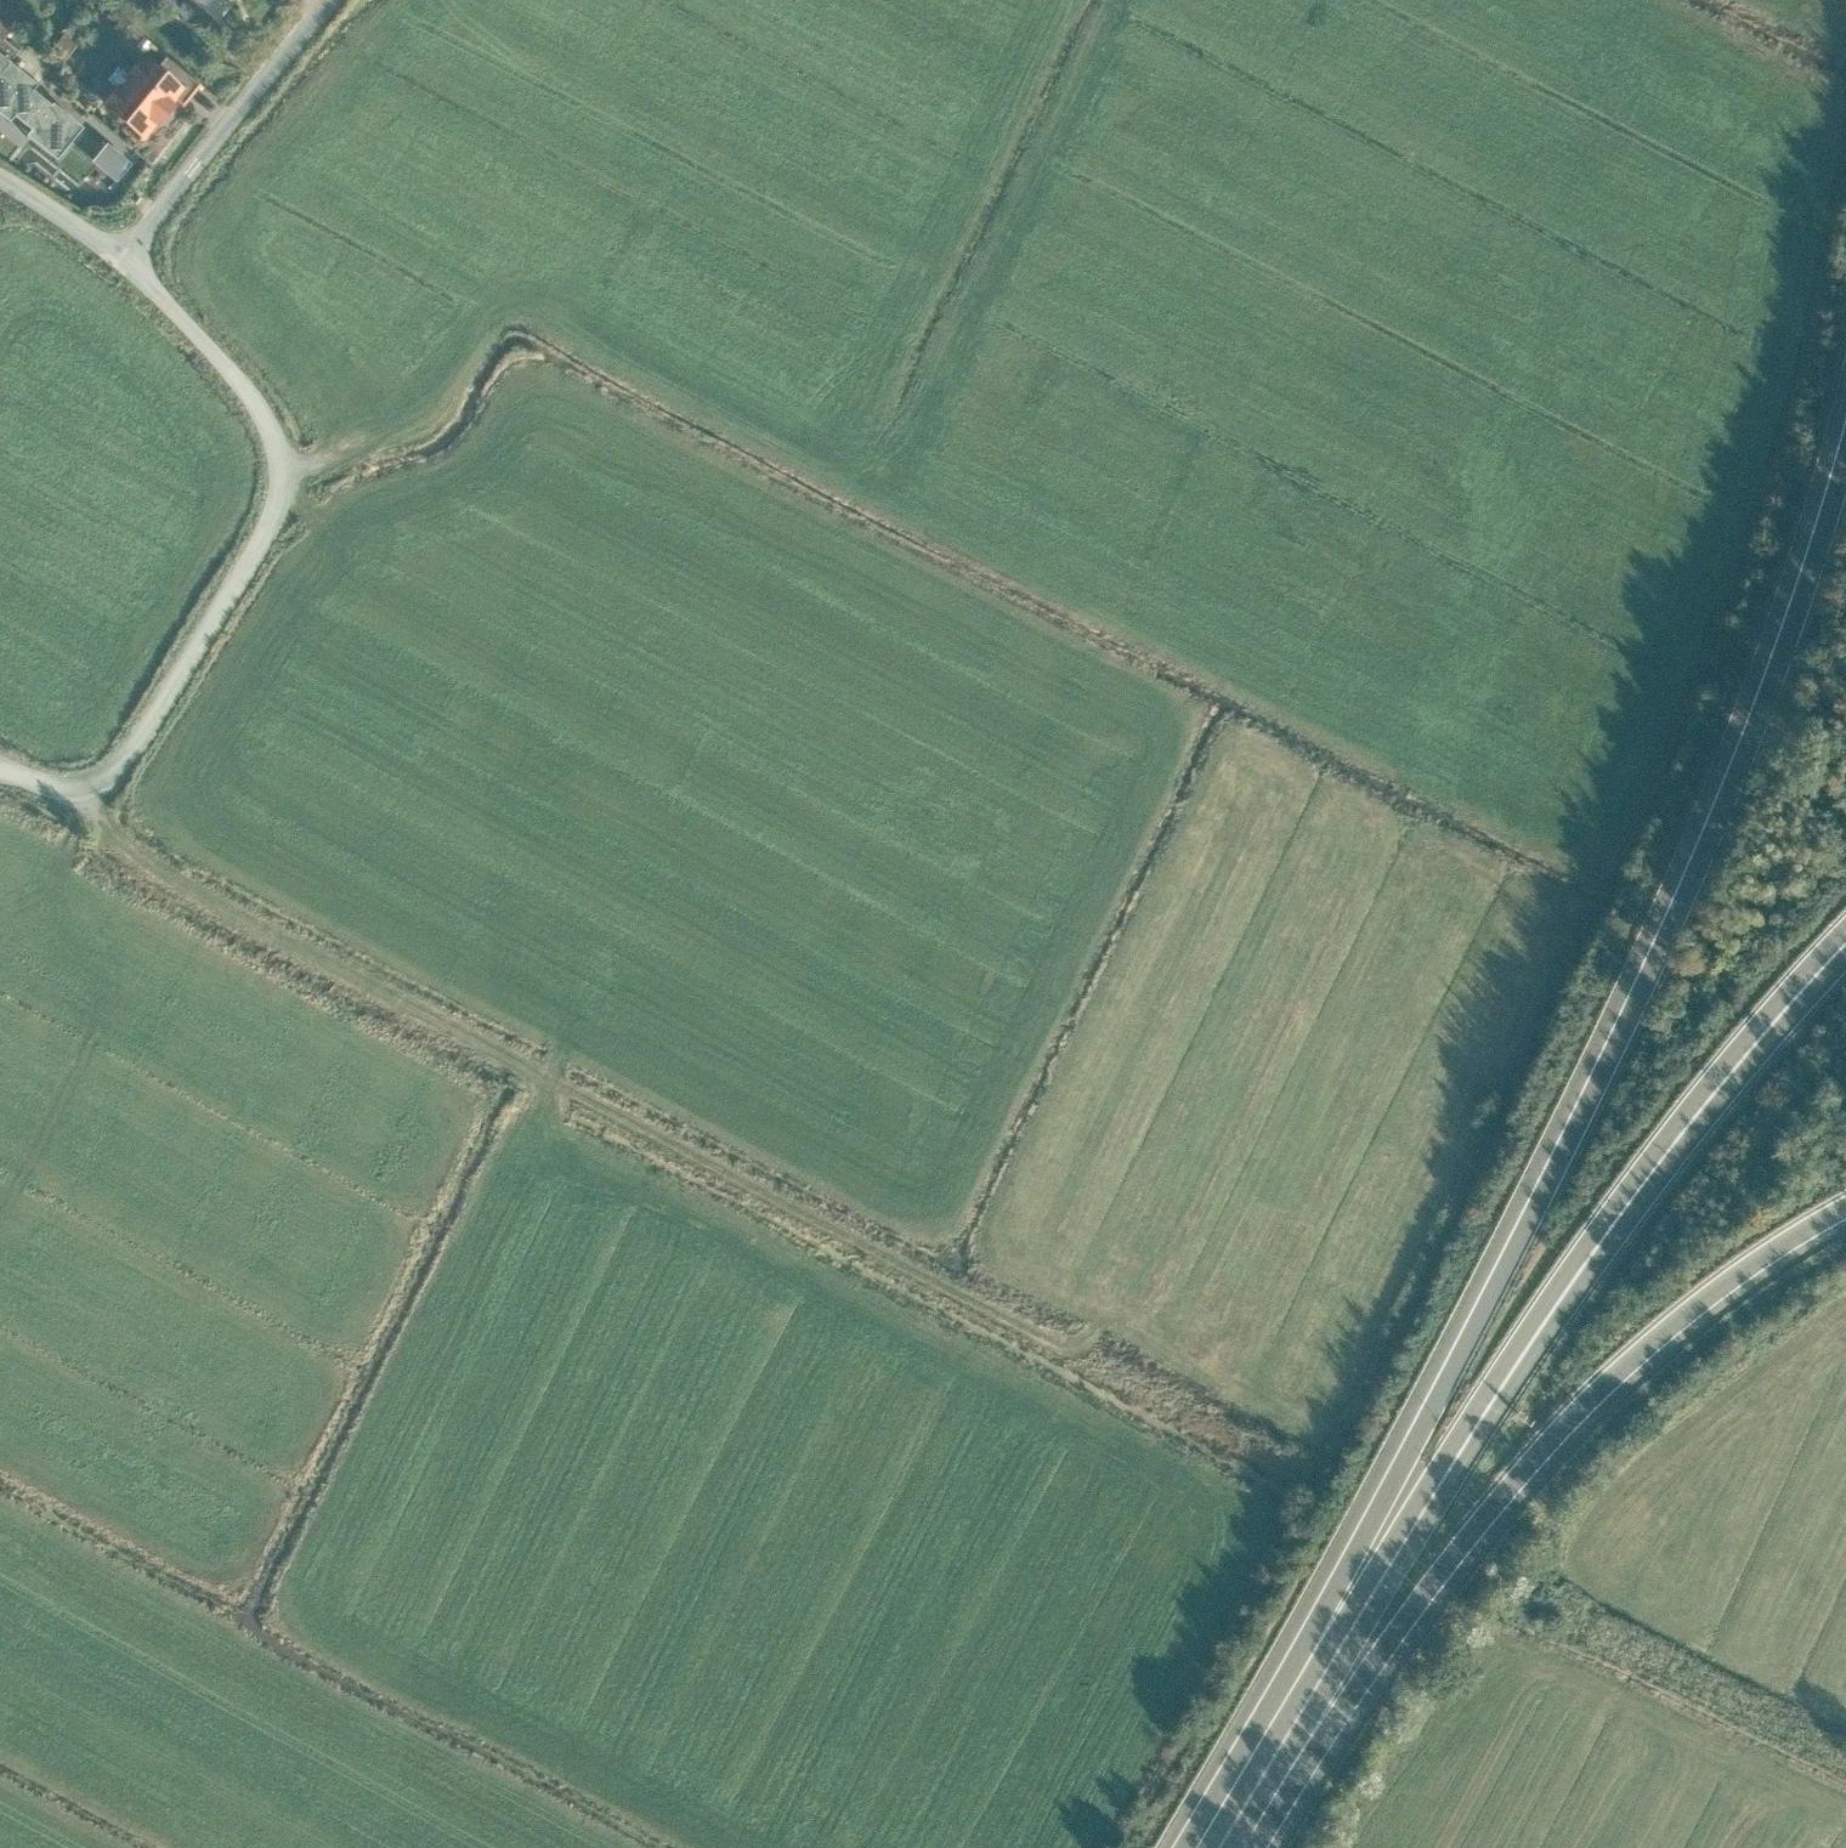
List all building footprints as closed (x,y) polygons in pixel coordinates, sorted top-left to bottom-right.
[(221,23),(241,0),(193,0),(221,23)] [(14,125),(18,120),(35,133),(30,139),(59,163),(86,131),(36,91),(40,85),(11,64),(20,53),(6,42),(13,30),(0,22),(0,114),(14,125)] [(157,48),(104,108),(147,142),(199,84),(157,48)] [(115,182),(131,164),(108,141),(91,159),(115,182)]
